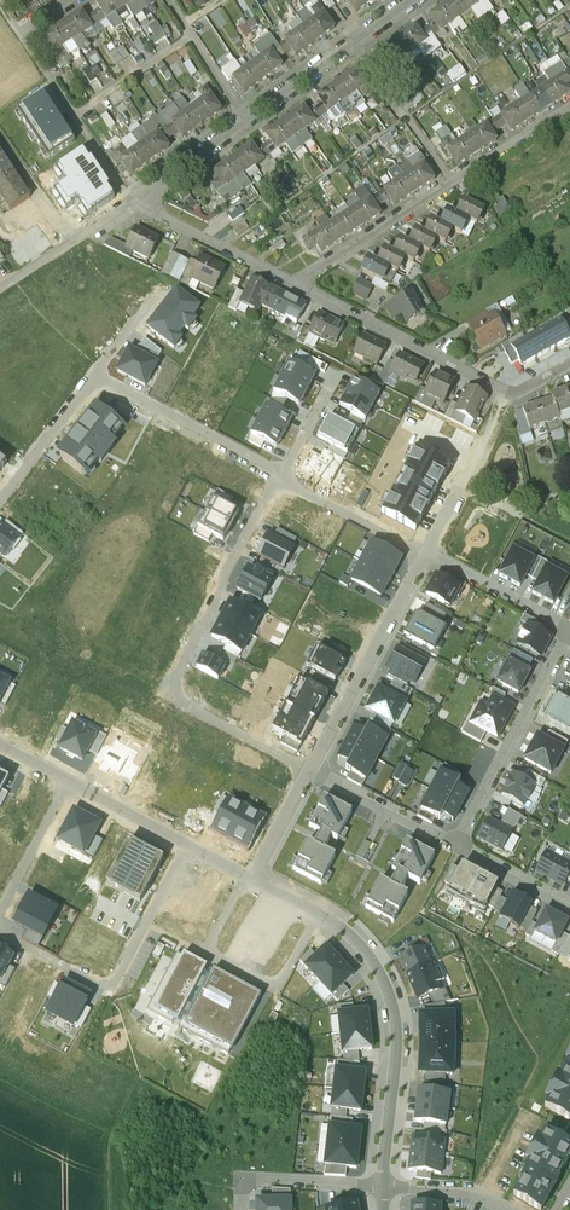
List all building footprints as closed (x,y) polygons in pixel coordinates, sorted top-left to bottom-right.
[(108,0),(101,0),(96,3),(100,10),(93,15),(99,24),(103,30),(110,26),(113,29),(122,24),(115,13),(116,13),(108,0)] [(122,0),(108,0),(116,13),(126,7),(122,0)] [(135,0),(122,0),(126,7),(133,17),(142,11),(136,0),(135,0)] [(315,0),(314,0),(304,7),(313,20),(324,36),(334,29),(330,23),(331,22),(315,0)] [(331,0),(322,0),(329,10),(335,6),(331,0)] [(350,8),(351,7),(356,13),(365,6),(361,0),(345,0),(350,8)] [(461,0),(452,0),(451,0),(448,2),(459,18),(464,24),(474,16),(470,10),(469,11),(461,0)] [(469,11),(470,10),(478,4),(484,0),(461,0),(469,11)] [(459,18),(448,2),(445,4),(445,5),(439,9),(450,25),(459,18)] [(450,25),(439,9),(429,16),(434,23),(427,28),(433,36),(440,31),(440,32),(446,28),(449,31),(452,30),(449,26),(450,25)] [(313,20),(306,10),(297,17),(299,21),(315,42),(324,36),(313,20)] [(86,19),(82,12),(71,19),(82,35),(92,28),(99,24),(93,15),(86,19)] [(294,24),(289,18),(285,21),(287,24),(292,30),(296,27),(294,24)] [(72,41),(82,35),(71,19),(62,25),(72,41)] [(139,28),(134,19),(129,22),(134,31),(139,28)] [(253,19),(246,24),(250,30),(257,26),(253,19)] [(315,42),(299,21),(294,24),(296,27),(292,30),(294,34),(295,34),(306,49),(315,42)] [(166,38),(157,24),(149,29),(155,39),(149,43),(152,48),(166,38)] [(287,24),(280,28),(285,35),(292,30),(287,24)] [(72,41),(62,25),(52,31),(68,56),(77,49),(72,41)] [(427,28),(420,33),(415,26),(405,33),(417,49),(426,42),(429,46),(431,44),(435,50),(440,47),(433,37),(433,36),(427,28)] [(68,56),(52,31),(42,38),(46,44),(42,47),(44,51),(47,49),(56,63),(63,58),(66,64),(69,62),(71,61),(68,56)] [(417,49),(405,33),(399,38),(399,37),(393,42),(377,54),(381,60),(380,61),(387,70),(394,65),(417,49)] [(306,49),(295,34),(294,34),(285,41),(278,46),(284,55),(291,50),(296,56),(306,49)] [(271,36),(254,48),(255,50),(272,73),(282,66),(277,60),(284,55),(278,46),(271,36)] [(146,51),(139,41),(133,44),(140,55),(146,51)] [(123,47),(117,51),(123,61),(129,57),(123,47)] [(272,73),(255,50),(246,56),(252,64),(252,65),(263,80),(272,73)] [(123,62),(116,51),(110,54),(117,65),(123,62)] [(63,58),(56,63),(60,68),(66,64),(63,58)] [(568,58),(561,63),(569,77),(569,62),(568,58)] [(189,61),(184,65),(191,76),(197,73),(189,61)] [(253,87),(242,71),(239,74),(230,62),(223,67),(235,85),(232,87),(235,91),(239,88),(244,94),(253,87)] [(543,74),(550,84),(560,100),(569,94),(566,87),(569,84),(569,77),(561,63),(543,74)] [(183,74),(176,64),(170,68),(177,78),(183,74)] [(252,65),(242,71),(253,87),(263,80),(252,65)] [(394,65),(387,70),(393,78),(400,73),(394,65)] [(96,80),(88,68),(82,71),(90,84),(96,80)] [(360,76),(355,70),(346,77),(357,92),(361,89),(367,84),(361,75),(360,76)] [(357,92),(346,77),(345,76),(339,81),(337,78),(334,80),(336,83),(347,99),(355,109),(364,102),(357,92)] [(347,99),(336,83),(333,85),(333,86),(327,90),(338,106),(347,99)] [(373,92),(367,84),(361,89),(366,97),(373,92)] [(560,100),(550,84),(540,91),(550,107),(554,105),(553,105),(560,100)] [(205,86),(198,91),(199,92),(195,95),(198,99),(200,102),(211,118),(221,110),(216,104),(217,104),(208,90),(205,86)] [(338,106),(327,90),(317,97),(322,104),(315,109),(321,117),(328,112),(328,113),(338,106)] [(540,91),(530,97),(540,113),(547,109),(550,107),(540,91)] [(55,111),(43,94),(16,111),(48,159),(75,141),(60,119),(58,120),(53,112),(55,111)] [(540,113),(530,97),(521,103),(531,120),(534,118),(534,117),(540,113)] [(200,102),(198,99),(188,106),(190,109),(191,109),(202,124),(211,118),(200,102)] [(531,120),(521,103),(514,107),(511,109),(521,125),(528,121),(528,122),(531,120)] [(181,116),(174,106),(158,118),(159,120),(165,128),(171,137),(178,132),(183,138),(192,131),(181,116)] [(315,109),(308,114),(303,107),(294,114),(305,130),(315,123),(314,122),(321,117),(315,109)] [(202,124),(191,109),(190,109),(181,116),(192,131),(202,124)] [(511,109),(501,116),(494,121),(499,129),(506,125),(511,132),(521,125),(511,109)] [(115,125),(106,113),(101,117),(109,129),(115,125)] [(305,130),(294,114),(287,119),(287,118),(284,121),(295,136),(302,146),(312,139),(305,130)] [(159,120),(143,131),(149,139),(158,133),(165,128),(159,120)] [(295,136),(284,121),(281,123),(275,128),(286,143),(295,136)] [(486,125),(476,131),(486,147),(496,141),(492,134),(499,129),(494,121),(487,125),(486,125)] [(467,160),(457,144),(452,135),(446,127),(434,134),(440,143),(452,161),(453,160),(457,166),(467,160)] [(165,128),(158,133),(149,139),(148,140),(159,155),(169,148),(164,142),(171,137),(165,128)] [(275,128),(265,135),(270,141),(263,146),(269,155),(276,150),(286,143),(275,128)] [(143,131),(142,129),(132,136),(139,146),(150,162),(159,155),(148,140),(149,139),(143,131)] [(486,147),(476,131),(466,138),(477,154),(480,152),(486,147)] [(457,144),(467,160),(473,156),(474,156),(477,154),(466,138),(457,144)] [(139,146),(137,144),(135,146),(134,145),(131,147),(126,140),(122,144),(123,146),(129,154),(130,153),(140,169),(150,162),(139,146)] [(256,151),(251,145),(242,152),(253,167),(255,166),(263,160),(262,160),(269,155),(263,146),(256,151)] [(129,154),(123,146),(120,148),(113,153),(122,167),(119,169),(122,173),(126,170),(131,176),(140,169),(130,153),(129,154)] [(88,215),(113,198),(107,189),(109,188),(91,161),(89,162),(83,152),(57,169),(67,184),(55,192),(66,208),(78,200),(88,215)] [(242,152),(235,157),(235,156),(232,158),(243,174),(246,173),(249,178),(251,177),(258,171),(255,166),(253,167),(242,152)] [(0,153),(0,194),(11,210),(30,198),(0,153)] [(277,166),(271,157),(268,159),(269,161),(269,162),(274,169),(277,166)] [(243,174),(232,158),(229,160),(229,161),(223,165),(234,181),(243,174)] [(424,187),(414,171),(409,163),(399,169),(404,177),(415,194),(418,192),(417,191),(424,187)] [(223,165),(213,173),(218,179),(211,184),(210,185),(224,203),(241,191),(234,181),(223,165)] [(424,165),(414,171),(424,187),(434,181),(424,165)] [(251,177),(249,178),(246,173),(243,174),(251,185),(254,183),(251,177)] [(404,177),(394,183),(404,199),(411,195),(411,196),(415,194),(404,177)] [(404,199),(394,183),(384,190),(390,199),(394,206),(404,199)] [(381,192),(376,184),(371,186),(377,195),(381,192)] [(370,199),(363,189),(354,195),(361,205),(360,206),(370,222),(380,215),(376,208),(383,204),(377,195),(370,199)] [(381,192),(377,195),(383,204),(390,199),(384,190),(381,192)] [(492,205),(477,198),(473,205),(484,210),(484,211),(488,212),(492,205)] [(473,205),(464,201),(457,215),(468,220),(477,225),(484,211),(484,210),(473,205)] [(199,206),(195,215),(212,223),(217,214),(199,206)] [(360,206),(350,212),(360,228),(364,226),(363,226),(370,222),(360,206)] [(230,214),(233,219),(246,213),(243,207),(230,214)] [(350,212),(348,208),(346,209),(348,213),(340,218),(350,234),(357,230),(360,228),(350,212)] [(448,211),(441,224),(452,230),(461,234),(468,220),(457,215),(448,211)] [(328,221),(325,216),(316,222),(321,230),(331,246),(337,242),(338,243),(341,241),(331,224),(328,221)] [(333,223),(331,224),(341,241),(344,239),(344,238),(350,234),(340,218),(333,223)] [(441,224),(433,220),(426,234),(436,240),(445,244),(452,230),(441,224)] [(244,223),(233,231),(237,236),(248,228),(244,223)] [(158,240),(135,229),(127,248),(126,248),(132,251),(145,258),(150,249),(153,251),(158,240)] [(331,246),(321,230),(311,237),(309,234),(302,238),(304,241),(303,242),(309,251),(317,246),(321,253),(331,246)] [(426,234),(417,230),(410,244),(421,249),(429,254),(436,240),(426,234)] [(410,244),(401,239),(394,253),(405,259),(413,263),(421,249),(410,244)] [(281,241),(269,249),(273,254),(285,247),(281,241)] [(127,248),(119,243),(115,251),(129,258),(132,251),(126,248),(127,248)] [(394,253),(385,249),(378,263),(397,272),(398,273),(405,259),(394,253)] [(188,264),(171,255),(161,274),(178,283),(183,273),(188,264)] [(224,269),(201,258),(196,268),(188,264),(183,273),(191,277),(191,278),(214,290),(219,279),(216,277),(220,269),(223,271),(224,269)] [(378,263),(370,258),(362,273),(375,279),(382,283),(382,282),(383,280),(391,284),(397,272),(378,263)] [(279,292),(252,279),(244,294),(240,302),(240,303),(257,311),(260,305),(270,310),(279,292)] [(372,285),(359,279),(352,293),(365,299),(372,286),(372,285)] [(382,283),(375,279),(372,285),(372,286),(385,292),(389,285),(382,282),(382,283)] [(162,309),(184,327),(188,330),(196,321),(191,318),(199,308),(176,290),(162,309)] [(244,294),(237,290),(228,308),(236,312),(240,303),(240,302),(244,294)] [(305,305),(279,292),(270,310),(296,323),(305,305)] [(411,292),(386,308),(390,315),(391,316),(393,317),(395,318),(397,317),(401,315),(406,323),(416,317),(411,308),(418,304),(411,292)] [(184,327),(162,309),(146,328),(174,349),(181,339),(177,336),(184,327)] [(484,312),(466,322),(470,328),(488,318),(484,312)] [(333,322),(318,315),(311,330),(309,333),(324,341),(326,337),(336,341),(343,326),(334,321),(333,322)] [(488,318),(470,328),(481,348),(504,335),(500,328),(497,329),(490,317),(488,318)] [(546,353),(569,340),(569,337),(561,321),(536,334),(546,353)] [(302,329),(295,325),(288,337),(296,341),(297,339),(302,329)] [(349,327),(346,332),(353,335),(357,327),(352,325),(350,327),(349,327)] [(297,339),(305,342),(309,333),(311,330),(303,326),(302,329),(297,339)] [(546,353),(536,334),(511,348),(518,361),(521,367),(546,353)] [(385,347),(362,336),(354,353),(377,365),(385,347)] [(136,352),(148,359),(151,353),(159,357),(161,352),(145,339),(141,347),(139,346),(136,352)] [(511,364),(518,361),(511,348),(508,342),(501,345),(511,364)] [(118,372),(146,387),(158,364),(148,359),(136,352),(130,349),(118,372)] [(424,366),(399,354),(394,365),(391,372),(405,379),(407,376),(416,381),(424,366)] [(315,376),(289,362),(281,377),(307,391),(315,376)] [(383,371),(382,374),(388,377),(391,372),(394,365),(388,362),(383,371)] [(383,371),(376,367),(370,379),(377,383),(382,374),(383,371)] [(454,381),(436,372),(427,391),(424,396),(442,405),(454,381)] [(307,391),(281,377),(273,392),(299,406),(307,391)] [(380,393),(354,379),(346,393),(372,407),(380,393)] [(427,391),(421,388),(414,402),(420,405),(424,396),(427,391)] [(486,399),(466,389),(458,406),(454,412),(455,413),(474,422),(486,399)] [(551,396),(552,400),(558,417),(569,412),(569,399),(567,390),(551,396)] [(372,407),(346,393),(339,407),(351,413),(364,420),(365,421),(372,407)] [(552,400),(538,405),(544,425),(547,433),(562,428),(558,417),(552,400)] [(451,403),(444,417),(452,421),(455,413),(454,412),(458,406),(451,403)] [(292,419),(266,405),(258,420),(284,434),(292,419)] [(538,405),(522,410),(523,413),(527,423),(518,426),(520,437),(530,433),(529,430),(544,425),(538,405)] [(120,425),(98,408),(90,418),(88,416),(66,444),(68,446),(60,456),(82,474),(95,457),(101,462),(113,446),(107,441),(120,425)] [(364,420),(351,413),(348,420),(361,426),(364,420)] [(523,413),(516,415),(518,426),(527,423),(523,413)] [(328,417),(322,428),(353,444),(358,433),(342,425),(328,417)] [(345,418),(342,425),(358,433),(362,427),(361,426),(348,420),(345,418)] [(284,434),(258,420),(250,435),(276,448),(284,434)] [(353,444),(322,428),(317,439),(331,446),(347,455),(353,444)] [(347,455),(331,446),(327,453),(343,461),(347,455)] [(449,467),(415,449),(403,472),(406,474),(397,491),(394,489),(381,513),(415,531),(420,521),(421,521),(428,509),(427,508),(437,489),(438,489),(444,477),(449,467)] [(213,497),(228,505),(232,498),(217,489),(213,497)] [(205,512),(232,527),(237,518),(236,517),(239,511),(228,505),(213,497),(205,512)] [(557,505),(559,510),(569,506),(569,503),(569,500),(557,505)] [(232,527),(205,512),(197,527),(212,535),(223,540),(226,534),(228,535),(232,527)] [(6,520),(2,526),(19,539),(23,534),(6,520)] [(0,525),(0,554),(5,558),(13,548),(14,549),(21,541),(19,539),(2,526),(0,525)] [(212,535),(197,527),(194,534),(208,542),(212,535)] [(278,528),(273,537),(292,547),(297,538),(278,528)] [(273,537),(268,534),(257,554),(283,568),(294,548),(292,547),(273,537)] [(401,558),(371,542),(361,561),(391,577),(401,558)] [(525,575),(533,560),(513,550),(499,575),(507,579),(508,578),(512,580),(511,581),(520,586),(525,575)] [(525,575),(531,578),(542,559),(535,556),(533,560),(525,575)] [(546,567),(548,563),(542,559),(531,578),(538,582),(546,567)] [(391,577),(361,561),(350,581),(380,597),(391,577)] [(252,570),(271,580),(275,574),(256,563),(252,570)] [(553,603),(566,578),(546,567),(538,582),(533,593),(541,597),(542,596),(545,598),(544,599),(553,603)] [(252,570),(249,568),(237,589),(243,592),(255,599),(260,601),(271,580),(252,570)] [(447,573),(443,580),(462,590),(466,584),(447,573)] [(443,580),(436,576),(426,594),(450,606),(459,589),(443,580)] [(248,603),(252,605),(255,599),(243,592),(239,598),(248,603)] [(221,620),(250,635),(260,618),(245,610),(230,602),(221,620)] [(245,610),(260,618),(263,611),(252,605),(248,603),(245,610)] [(420,617),(445,630),(449,624),(443,621),(446,614),(427,604),(422,615),(420,617)] [(434,651),(445,630),(420,617),(422,615),(418,613),(417,615),(415,614),(404,636),(434,651)] [(521,622),(527,625),(528,624),(540,631),(544,625),(525,615),(521,622)] [(241,653),(250,635),(221,620),(211,637),(226,645),(241,653)] [(540,631),(528,624),(527,625),(517,644),(541,656),(551,637),(540,631)] [(237,660),(241,653),(226,645),(223,651),(237,660)] [(328,646),(324,652),(337,659),(341,652),(328,646)] [(311,670),(335,682),(345,663),(337,659),(324,652),(316,648),(306,667),(311,670)] [(391,671),(410,681),(414,684),(421,672),(417,669),(421,661),(397,648),(392,657),(395,658),(388,670),(391,671)] [(508,662),(527,672),(533,660),(513,650),(507,661),(508,662)] [(225,667),(203,655),(196,668),(218,680),(225,667)] [(527,672),(508,662),(497,683),(518,694),(529,673),(527,672)] [(335,682),(311,670),(308,676),(314,680),(331,689),(335,682)] [(406,688),(410,681),(391,671),(387,677),(394,681),(406,688)] [(9,683),(0,678),(0,699),(9,683)] [(299,680),(286,705),(314,721),(328,695),(311,686),(299,680)] [(331,689),(314,680),(311,686),(328,695),(331,689)] [(387,693),(405,703),(405,704),(406,704),(413,691),(406,688),(394,681),(387,693)] [(0,699),(0,702),(5,705),(15,686),(9,683),(0,699)] [(493,697),(501,702),(505,695),(493,688),(489,696),(493,698),(493,697)] [(387,693),(378,689),(374,696),(372,695),(365,709),(373,714),(386,720),(394,724),(405,704),(405,703),(387,693)] [(486,732),(497,738),(513,708),(501,702),(493,697),(493,698),(485,713),(478,709),(471,723),(470,724),(486,732)] [(301,746),(314,721),(286,705),(272,731),(284,737),(301,746)] [(383,727),(386,720),(373,714),(370,720),(376,723),(383,727)] [(470,724),(471,723),(467,721),(461,733),(481,743),(486,732),(470,724)] [(372,730),(387,738),(391,731),(383,727),(376,723),(372,730)] [(95,737),(72,725),(59,750),(82,762),(95,737)] [(376,759),(387,738),(372,730),(368,728),(365,733),(355,728),(350,737),(351,737),(348,744),(376,759)] [(544,740),(563,750),(568,742),(549,732),(544,740)] [(301,746),(284,737),(280,744),(297,753),(301,746)] [(551,774),(563,750),(544,740),(537,737),(525,760),(551,774)] [(103,743),(94,761),(100,764),(98,768),(107,773),(109,769),(132,781),(140,767),(133,763),(139,753),(115,740),(111,747),(103,743)] [(376,759),(348,744),(344,750),(343,750),(338,759),(349,765),(346,770),(350,772),(365,780),(376,759)] [(400,781),(407,769),(408,766),(402,763),(394,778),(400,781)] [(441,772),(456,780),(459,773),(445,765),(441,772)] [(399,784),(405,787),(413,772),(407,769),(400,781),(399,784)] [(522,778),(535,785),(541,788),(545,781),(526,770),(522,778)] [(1,790),(8,776),(0,771),(0,792),(1,790)] [(365,780),(350,772),(346,779),(361,787),(365,780)] [(456,780),(441,772),(431,791),(459,806),(462,801),(463,801),(468,792),(458,786),(460,782),(456,780)] [(522,778),(513,773),(510,780),(509,779),(505,788),(502,795),(523,806),(526,800),(528,801),(533,792),(531,791),(535,785),(522,778)] [(8,793),(1,790),(0,792),(0,809),(8,793)] [(456,812),(459,806),(431,791),(421,810),(436,818),(440,820),(442,816),(453,821),(458,812),(456,812)] [(220,815),(228,800),(222,797),(214,812),(220,815)] [(324,798),(309,826),(321,832),(331,838),(337,841),(352,813),(324,798)] [(245,809),(228,800),(220,815),(212,829),(229,839),(245,809)] [(262,818),(245,809),(229,839),(247,848),(262,818)] [(84,854),(94,835),(99,824),(74,810),(58,840),(84,854)] [(432,824),(436,818),(421,810),(417,816),(432,824)] [(512,832),(488,819),(478,838),(502,851),(512,832)] [(331,838),(321,832),(314,845),(324,851),(331,838)] [(84,854),(93,859),(103,840),(94,835),(84,854)] [(107,884),(139,901),(162,856),(130,839),(107,884)] [(314,845),(307,842),(293,869),(320,884),(335,857),(324,851),(314,845)] [(407,842),(392,870),(397,872),(407,878),(420,884),(434,857),(407,842)] [(363,859),(370,846),(363,843),(356,856),(363,859)] [(546,852),(536,871),(563,885),(566,878),(569,871),(569,864),(546,852)] [(465,902),(480,875),(461,865),(459,869),(450,886),(446,893),(465,902)] [(443,883),(450,886),(459,869),(452,866),(443,883)] [(407,878),(397,872),(390,886),(401,891),(407,878)] [(480,875),(465,902),(484,912),(487,906),(496,889),(498,885),(480,875)] [(390,886),(380,880),(365,908),(393,922),(408,895),(401,891),(390,886)] [(503,892),(496,889),(487,906),(494,909),(500,897),(503,892)] [(532,903),(512,893),(508,901),(501,914),(499,918),(519,929),(520,927),(530,907),(532,903)] [(56,909),(29,895),(14,922),(43,937),(54,916),(53,915),(56,909)] [(501,914),(508,901),(500,897),(494,909),(494,910),(501,914)] [(530,907),(520,927),(527,931),(538,911),(530,907)] [(567,921),(546,910),(538,925),(535,932),(556,943),(561,932),(567,921)] [(535,932),(538,925),(532,922),(525,935),(531,938),(535,932)] [(568,936),(561,932),(556,943),(551,951),(558,955),(559,954),(568,936)] [(569,952),(569,937),(568,936),(559,954),(567,958),(569,952)] [(407,946),(410,952),(422,947),(429,944),(427,938),(407,946)] [(305,967),(319,981),(340,961),(326,947),(317,957),(305,967)] [(410,952),(399,957),(406,974),(430,964),(422,947),(410,952)] [(0,948),(0,981),(9,965),(14,955),(0,948)] [(299,961),(305,967),(317,957),(311,950),(299,961)] [(182,956),(177,953),(146,1010),(172,1024),(174,1019),(178,1021),(180,1017),(183,1018),(178,1028),(228,1054),(231,1049),(232,1050),(261,995),(213,970),(212,972),(209,970),(207,974),(203,973),(207,966),(183,954),(182,956)] [(340,961),(319,981),(332,995),(343,985),(353,976),(340,961)] [(406,974),(417,999),(429,994),(443,988),(440,982),(444,980),(439,968),(435,969),(432,963),(430,964),(406,974)] [(9,965),(0,981),(0,985),(5,988),(15,969),(9,965)] [(47,996),(54,1000),(61,986),(54,982),(47,996)] [(89,995),(64,982),(61,986),(54,1000),(48,1012),(73,1025),(74,1024),(83,1006),(89,995)] [(343,985),(332,995),(337,1001),(349,991),(343,985)] [(443,988),(429,994),(433,1004),(445,1002),(450,1001),(444,987),(443,988)] [(424,1006),(424,1015),(447,1015),(445,1002),(433,1004),(424,1006)] [(338,1006),(338,1014),(354,1012),(353,1004),(338,1006)] [(90,1009),(83,1006),(74,1024),(81,1028),(90,1009)] [(338,1014),(341,1033),(369,1030),(370,1030),(367,1011),(354,1012),(338,1014)] [(424,1015),(420,1015),(421,1044),(453,1043),(453,1014),(447,1015),(424,1015)] [(369,1030),(341,1033),(343,1053),(358,1051),(372,1049),(369,1030)] [(452,1074),(453,1043),(421,1044),(419,1073),(424,1074),(446,1074),(452,1074)] [(358,1051),(343,1053),(344,1062),(352,1063),(360,1063),(358,1051)] [(566,1059),(569,1061),(561,1076),(558,1074),(546,1098),(549,1099),(544,1107),(563,1116),(564,1119),(568,1121),(569,1121),(569,1052),(566,1059)] [(337,1061),(336,1070),(351,1072),(352,1063),(344,1062),(337,1061)] [(336,1070),(334,1089),(363,1092),(365,1073),(351,1072),(336,1070)] [(446,1074),(424,1074),(424,1082),(429,1083),(445,1085),(446,1074)] [(428,1090),(449,1093),(450,1085),(445,1085),(429,1083),(428,1090)] [(363,1092),(334,1089),(331,1108),(347,1110),(361,1111),(363,1092)] [(416,1105),(447,1109),(449,1093),(428,1090),(418,1089),(416,1105)] [(447,1109),(416,1105),(414,1122),(424,1123),(445,1126),(447,1109)] [(347,1110),(331,1108),(330,1117),(346,1119),(347,1110)] [(330,1117),(329,1126),(351,1129),(352,1120),(346,1119),(330,1117)] [(445,1133),(445,1126),(424,1123),(423,1130),(445,1133)] [(327,1145),(356,1149),(357,1140),(359,1140),(361,1130),(351,1129),(329,1126),(327,1145)] [(540,1209),(541,1209),(549,1195),(546,1194),(551,1185),(554,1186),(558,1177),(555,1175),(559,1168),(562,1170),(567,1162),(563,1160),(567,1153),(569,1154),(569,1142),(566,1140),(563,1141),(545,1130),(541,1138),(538,1137),(526,1160),(528,1161),(524,1169),(526,1171),(513,1195),(527,1203),(540,1209)] [(412,1136),(410,1153),(443,1157),(444,1140),(412,1136)] [(355,1158),(356,1149),(327,1145),(325,1165),(347,1167),(356,1168),(357,1158),(355,1158)] [(410,1153),(408,1171),(417,1172),(431,1173),(440,1174),(443,1157),(410,1153)] [(347,1167),(325,1165),(324,1175),(345,1176),(347,1167)] [(431,1173),(417,1172),(416,1179),(430,1180),(431,1173)] [(272,1188),(272,1200),(290,1200),(290,1190),(272,1188)] [(290,1200),(272,1200),(256,1200),(256,1209),(290,1209),(290,1200)]
